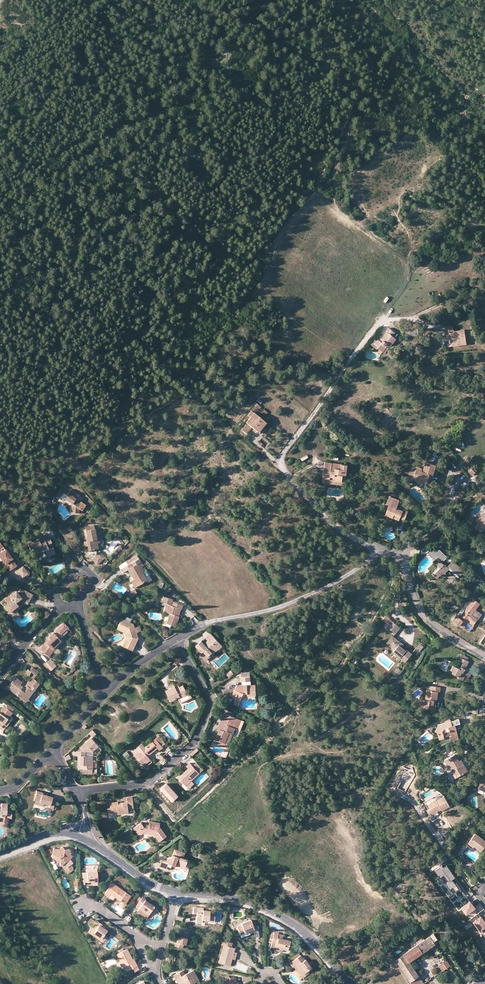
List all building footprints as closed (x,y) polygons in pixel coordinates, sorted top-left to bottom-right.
[(417,324),(409,324),(410,336),(418,336),(417,324)] [(445,327),(447,337),(451,337),(451,339),(452,344),(466,342),(464,330),(454,331),(453,326),(445,327)] [(393,336),(395,333),(389,328),(386,332),(387,332),(381,340),(383,341),(381,343),(380,342),(377,340),(374,344),(378,347),(377,348),(380,351),(378,353),(381,355),(383,353),(387,347),(389,349),(396,339),(393,336)] [(423,352),(416,365),(419,366),(426,353),(423,352)] [(336,360),(342,364),(345,360),(339,356),(336,360)] [(283,365),(280,362),(275,368),(278,371),(283,365)] [(263,422),(251,411),(248,415),(250,418),(246,423),(246,424),(251,428),(256,431),(263,422)] [(266,424),(263,422),(256,431),(258,433),(266,424)] [(246,434),(251,428),(246,424),(241,430),(246,434)] [(435,463),(425,460),(422,470),(421,470),(421,466),(416,465),(409,469),(408,473),(413,474),(412,478),(426,482),(429,472),(432,473),(435,463)] [(325,461),(323,479),(345,482),(347,464),(325,461)] [(60,498),(64,492),(65,491),(62,488),(56,496),(60,498)] [(73,513),(79,513),(79,509),(82,511),(86,506),(81,502),(80,503),(75,500),(78,495),(71,490),(69,491),(68,494),(64,499),(71,504),(73,506),(73,513)] [(400,499),(389,495),(386,503),(388,504),(385,514),(393,517),(394,513),(400,515),(400,517),(404,519),(408,510),(403,508),(403,509),(397,507),(400,499)] [(481,514),(482,516),(475,520),(477,524),(479,523),(484,531),(484,530),(484,512),(481,514)] [(96,536),(94,529),(86,531),(88,542),(87,542),(88,551),(98,549),(97,544),(96,536)] [(48,539),(46,533),(39,536),(40,539),(29,544),(35,558),(39,556),(39,555),(38,553),(44,550),(45,552),(47,551),(50,556),(55,554),(52,547),(51,547),(49,543),(51,542),(50,538),(48,539)] [(0,543),(0,558),(5,565),(7,564),(11,570),(16,566),(11,560),(12,560),(0,543)] [(449,569),(458,578),(463,572),(452,561),(446,567),(443,564),(442,565),(440,563),(446,557),(440,551),(439,552),(434,548),(433,549),(432,548),(429,552),(430,552),(428,555),(434,561),(433,561),(434,562),(431,565),(434,568),(430,572),(436,579),(441,574),(443,575),(445,573),(447,571),(449,569)] [(97,564),(102,559),(98,554),(93,560),(97,564)] [(139,559),(137,555),(127,561),(129,565),(130,564),(139,559)] [(141,563),(139,559),(130,564),(132,567),(128,570),(133,579),(130,581),(133,588),(147,581),(138,564),(141,563)] [(17,571),(22,578),(25,576),(27,576),(29,575),(29,573),(28,571),(26,571),(23,567),(17,571)] [(9,581),(14,577),(9,570),(5,576),(9,581)] [(29,601),(32,595),(20,589),(17,594),(16,593),(10,597),(5,600),(8,604),(4,606),(9,612),(13,609),(15,611),(19,608),(17,605),(21,602),(22,601),(23,598),(29,601)] [(181,610),(183,606),(172,602),(173,600),(163,597),(161,603),(166,605),(168,605),(166,613),(169,614),(166,624),(175,627),(179,617),(177,616),(178,612),(179,610),(181,610)] [(452,620),(459,625),(460,624),(463,626),(468,620),(470,621),(469,623),(473,625),(481,615),(482,613),(476,608),(480,603),(474,598),(459,617),(456,614),(452,620)] [(17,614),(15,611),(13,609),(9,612),(8,613),(11,618),(17,614)] [(388,628),(393,622),(389,619),(386,623),(385,625),(388,628)] [(126,645),(124,647),(132,651),(138,639),(136,634),(134,628),(133,624),(130,623),(125,621),(123,620),(121,623),(120,622),(117,628),(125,632),(127,638),(125,644),(126,645)] [(53,633),(47,638),(49,640),(47,642),(46,642),(40,650),(47,656),(53,648),(60,641),(58,639),(57,638),(68,627),(63,622),(53,633)] [(400,627),(393,622),(388,628),(395,633),(400,627)] [(125,632),(117,628),(116,630),(124,633),(125,638),(122,646),(124,647),(126,645),(125,644),(127,638),(125,632)] [(396,638),(392,635),(387,642),(390,645),(396,638)] [(222,646),(213,636),(210,639),(210,640),(208,642),(207,640),(204,643),(202,641),(196,646),(202,652),(200,654),(204,658),(208,655),(207,654),(211,651),(211,652),(217,647),(219,649),(222,646)] [(58,639),(60,641),(53,648),(47,656),(49,657),(55,650),(64,641),(60,637),(58,639)] [(402,647),(399,644),(401,642),(396,638),(390,645),(395,649),(393,651),(405,661),(405,662),(412,653),(407,649),(406,650),(402,647)] [(206,660),(219,649),(217,647),(211,652),(211,651),(207,654),(208,655),(204,658),(206,660)] [(469,662),(467,661),(460,657),(458,660),(463,663),(460,669),(453,665),(451,670),(453,671),(452,673),(459,677),(458,679),(463,681),(465,676),(469,678),(472,672),(465,669),(469,662)] [(56,666),(50,659),(45,663),(51,670),(56,666)] [(36,676),(39,672),(33,667),(30,671),(28,670),(25,673),(28,676),(31,672),(34,675),(36,676)] [(401,670),(399,669),(398,668),(393,674),(397,677),(402,671),(401,670)] [(226,674),(229,677),(234,673),(231,669),(226,674)] [(40,684),(33,679),(31,678),(25,686),(23,685),(22,687),(20,685),(22,682),(16,677),(7,688),(25,702),(40,684)] [(183,685),(180,687),(176,688),(176,687),(175,686),(166,690),(171,701),(180,697),(181,698),(188,694),(183,685)] [(251,685),(242,685),(237,685),(231,697),(236,699),(233,704),(239,707),(241,700),(243,694),(247,694),(247,696),(256,696),(256,685),(251,685)] [(440,688),(431,686),(430,691),(426,690),(425,700),(418,700),(418,706),(429,707),(431,708),(430,710),(435,711),(436,705),(434,705),(434,701),(437,701),(438,692),(440,692),(440,688)] [(14,709),(6,703),(4,706),(11,712),(14,709)] [(11,712),(4,706),(3,706),(0,710),(0,726),(1,727),(7,719),(6,719),(9,715),(10,716),(12,713),(11,712)] [(216,731),(219,731),(222,723),(225,724),(227,721),(221,719),(216,731)] [(445,722),(437,725),(438,726),(434,731),(437,733),(439,739),(444,738),(442,731),(444,728),(449,727),(451,736),(449,736),(451,743),(455,741),(455,740),(459,739),(455,725),(454,725),(453,723),(454,723),(454,720),(450,721),(450,720),(444,721),(445,722)] [(235,724),(227,721),(225,724),(222,723),(219,731),(214,742),(217,744),(218,740),(225,743),(229,734),(232,735),(235,728),(234,728),(235,724)] [(159,736),(155,739),(162,746),(165,744),(159,736)] [(77,756),(80,756),(81,761),(78,761),(78,769),(83,769),(93,769),(93,756),(86,755),(86,751),(93,751),(99,745),(92,737),(81,747),(84,751),(77,751),(77,756)] [(162,746),(155,739),(135,755),(143,765),(150,760),(148,756),(146,754),(156,746),(158,748),(160,750),(163,747),(162,746)] [(148,756),(158,748),(156,746),(146,754),(148,756)] [(446,770),(448,769),(452,775),(454,773),(457,778),(467,771),(459,759),(457,760),(454,756),(453,755),(444,761),(444,762),(442,764),(446,770)] [(199,773),(193,766),(190,763),(187,766),(188,768),(184,772),(178,777),(186,786),(191,781),(199,773)] [(196,763),(193,766),(199,773),(203,770),(196,763)] [(54,806),(55,801),(52,799),(52,797),(47,796),(44,795),(45,793),(37,791),(34,801),(35,801),(44,804),(50,806),(49,808),(53,809),(54,806)] [(439,793),(423,801),(425,805),(426,806),(427,809),(430,808),(428,804),(435,800),(436,801),(444,796),(439,793)] [(449,806),(444,796),(436,801),(435,800),(428,804),(430,808),(427,809),(431,815),(438,811),(439,810),(441,810),(441,811),(449,806)] [(127,802),(123,802),(123,803),(118,804),(118,803),(118,802),(110,802),(111,808),(108,808),(108,813),(117,812),(118,814),(129,813),(128,809),(134,808),(132,797),(127,797),(127,802)] [(7,804),(2,803),(1,808),(0,808),(0,824),(4,824),(5,815),(6,815),(12,816),(12,810),(7,810),(7,804)] [(441,816),(438,811),(431,815),(433,820),(441,816)] [(160,826),(161,823),(150,821),(149,825),(142,824),(141,823),(134,828),(138,834),(141,834),(143,833),(155,835),(159,841),(167,836),(160,826)] [(467,843),(469,845),(472,848),(473,846),(481,852),(484,846),(484,842),(475,833),(467,843)] [(71,853),(69,852),(70,850),(68,849),(64,850),(62,847),(59,849),(53,848),(52,854),(51,856),(54,859),(56,863),(58,862),(60,864),(61,866),(64,870),(67,868),(70,872),(73,870),(73,868),(71,865),(73,863),(70,860),(72,856),(70,855),(71,853)] [(181,855),(182,852),(175,849),(172,857),(168,858),(166,862),(169,863),(175,866),(176,862),(178,863),(177,866),(181,868),(183,864),(186,865),(188,860),(183,858),(184,856),(181,855)] [(167,868),(169,863),(166,862),(162,860),(160,866),(167,868)] [(474,871),(478,868),(481,866),(479,863),(471,869),(473,872),(474,871)] [(447,866),(444,868),(442,866),(435,872),(440,879),(444,876),(448,881),(445,883),(450,890),(453,888),(456,892),(460,889),(453,880),(456,878),(447,866)] [(87,873),(81,873),(81,878),(83,878),(84,885),(94,884),(94,882),(97,882),(96,869),(87,869),(87,873)] [(131,896),(109,882),(107,885),(109,887),(104,894),(108,897),(110,894),(125,904),(131,896)] [(136,906),(139,909),(140,907),(145,911),(144,912),(149,915),(154,907),(145,900),(146,899),(143,897),(136,906)] [(465,914),(475,908),(471,900),(461,905),(465,914)] [(479,911),(483,908),(479,902),(474,906),(479,911)] [(147,917),(149,915),(144,912),(145,911),(140,907),(139,909),(138,910),(147,917)] [(203,908),(193,907),(193,910),(193,914),(196,914),(196,922),(202,923),(202,921),(213,922),(215,910),(207,909),(207,911),(203,910),(203,908)] [(469,916),(477,911),(475,908),(467,913),(469,916)] [(469,919),(472,923),(473,921),(481,932),(484,930),(484,921),(481,915),(479,916),(477,914),(469,919)] [(85,930),(89,928),(86,919),(81,921),(85,930)] [(251,932),(254,931),(258,930),(255,922),(251,923),(250,920),(241,923),(241,924),(237,926),(240,935),(248,932),(248,934),(251,932)] [(92,925),(88,932),(92,934),(93,933),(101,938),(107,930),(104,928),(105,927),(99,923),(96,921),(95,921),(92,925)] [(188,933),(180,930),(176,942),(175,942),(174,946),(182,948),(183,944),(186,945),(188,938),(187,938),(188,933)] [(278,932),(274,931),(273,935),(272,939),(270,949),(274,950),(275,947),(279,948),(279,949),(282,949),(285,950),(287,951),(290,940),(283,939),(277,938),(278,934),(278,932)] [(417,944),(395,959),(410,982),(419,976),(409,962),(437,942),(435,940),(436,939),(433,934),(424,940),(422,937),(416,941),(417,944)] [(231,943),(224,941),(218,963),(230,966),(231,963),(232,959),(231,959),(233,952),(234,948),(232,948),(230,947),(231,943)] [(127,949),(116,955),(119,961),(118,962),(122,968),(126,966),(129,970),(133,968),(137,966),(133,958),(132,959),(127,949)] [(296,951),(286,959),(289,963),(300,955),(296,951)] [(302,958),(300,955),(289,963),(291,965),(293,967),(294,966),(295,965),(300,971),(299,973),(304,980),(310,976),(307,971),(311,968),(311,967),(315,964),(313,962),(309,964),(303,957),(302,958)] [(443,963),(438,966),(442,971),(450,966),(446,960),(442,962),(443,963)] [(175,979),(177,978),(180,983),(192,983),(199,980),(193,970),(186,974),(184,970),(173,975),(174,977),(175,979)]
